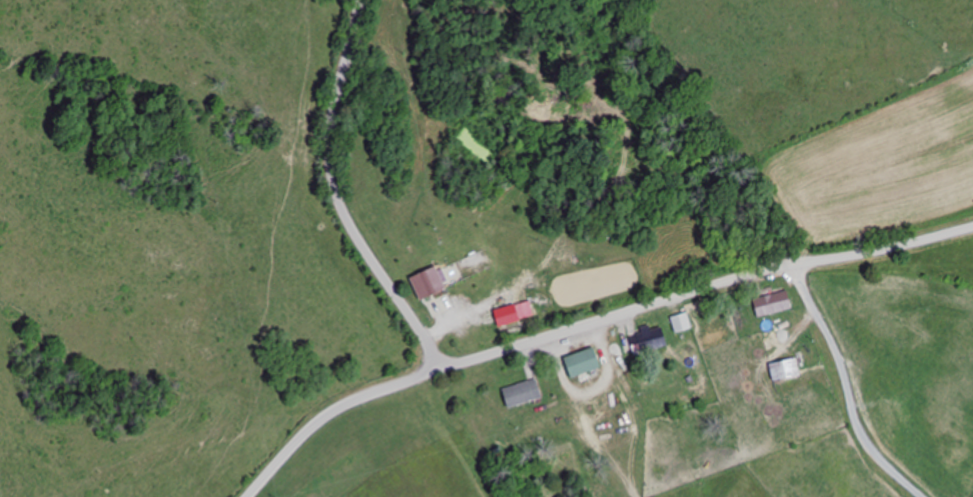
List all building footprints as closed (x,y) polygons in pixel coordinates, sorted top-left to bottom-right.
[(416,274),(420,299),(441,296),(438,271),(416,274)] [(795,310),(790,291),(756,300),(761,318),(795,310)] [(674,319),(678,335),(695,330),(691,315),(674,319)] [(665,326),(630,337),(637,358),(672,347),(665,326)] [(606,370),(599,348),(567,359),(574,380),(606,370)] [(776,383),(805,377),(801,360),(772,366),(776,383)] [(546,398),(539,379),(504,391),(511,410),(546,398)]
